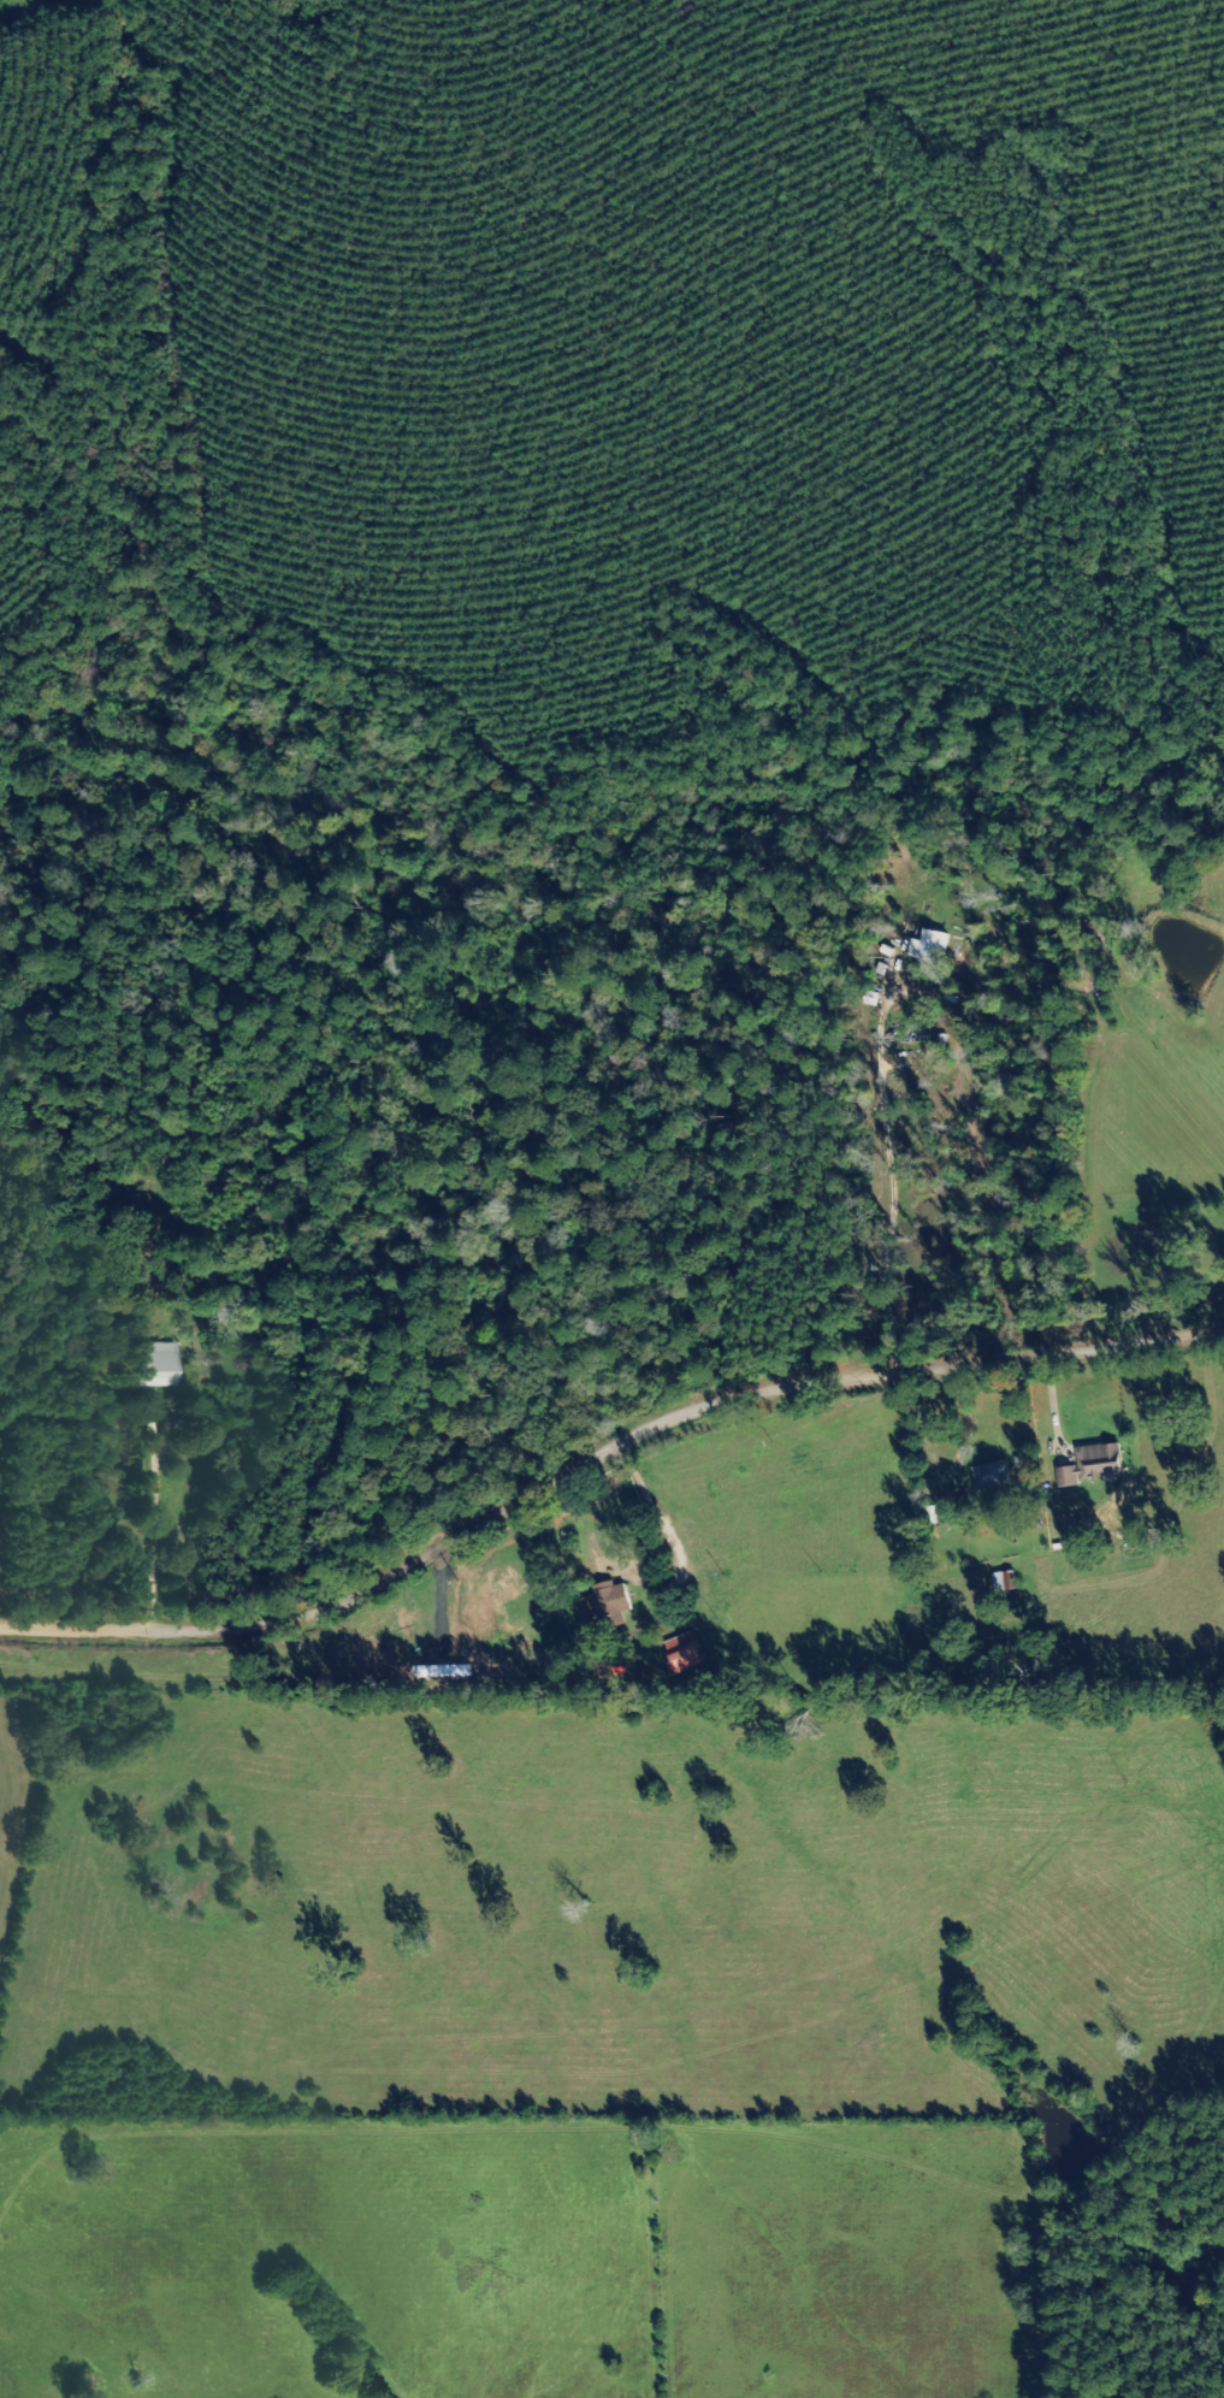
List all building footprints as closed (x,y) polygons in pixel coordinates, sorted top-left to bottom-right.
[(923,941),(897,939),(896,956),(921,959),(923,941)] [(178,1386),(178,1349),(140,1349),(140,1386),(178,1386)] [(1076,1448),(1077,1466),(1057,1468),(1058,1484),(1124,1477),(1121,1444),(1076,1448)] [(976,1492),(1010,1484),(1004,1460),(970,1468),(976,1492)] [(628,1611),(629,1591),(587,1589),(585,1622),(601,1623),(600,1628),(623,1629),(624,1611),(628,1611)] [(704,1666),(697,1632),(665,1639),(672,1673),(704,1666)]
